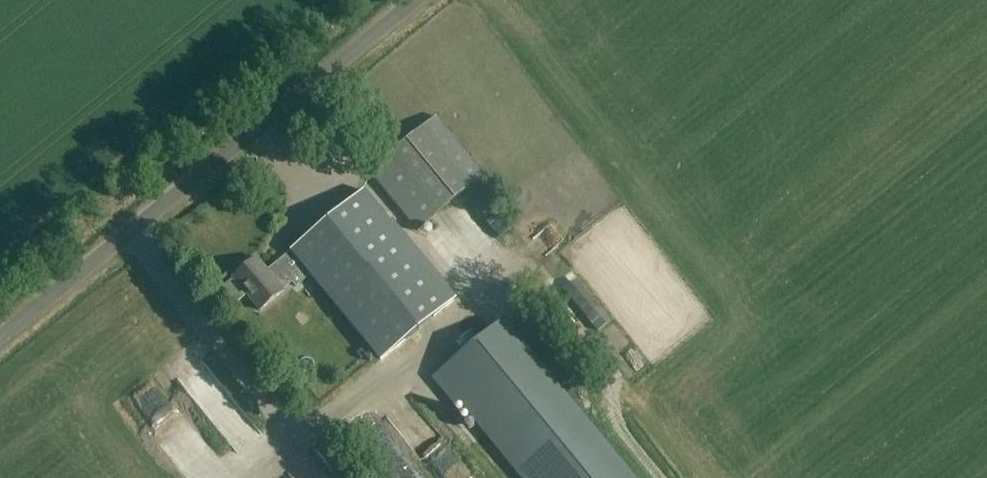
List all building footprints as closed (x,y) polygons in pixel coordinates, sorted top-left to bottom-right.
[(419,230),(485,175),(437,117),(371,172),(419,230)] [(259,312),(282,294),(281,293),(293,284),(296,289),(300,286),(369,372),(451,306),(363,196),(268,272),(257,259),(232,279),(259,312)] [(501,326),(432,382),(433,382),(432,383),(455,411),(461,405),(521,477),(625,477),(501,326)] [(357,421),(384,460),(400,448),(373,410),(357,421)] [(415,457),(399,466),(406,477),(428,477),(415,457)] [(468,466),(451,477),(476,477),(468,466)]
